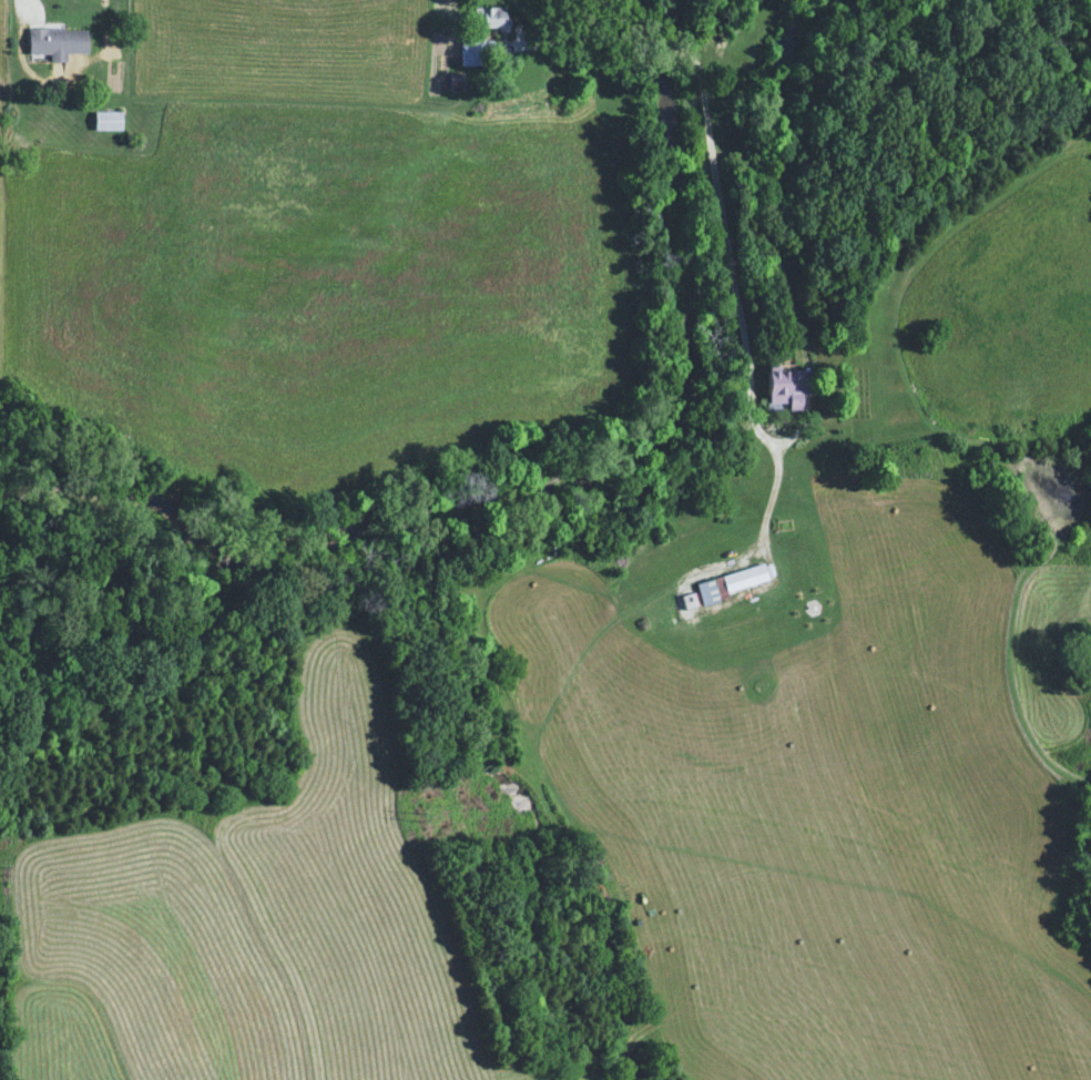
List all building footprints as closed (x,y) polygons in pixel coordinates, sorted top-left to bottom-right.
[(471,32),(508,32),(508,10),(471,10),(471,32)] [(50,65),(66,65),(66,56),(88,56),(88,31),(28,31),(28,57),(50,57),(50,65)] [(461,41),(461,68),(486,68),(486,41),(461,41)] [(121,114),(95,114),(95,132),(121,132),(121,114)] [(812,397),(811,371),(768,371),(769,411),(801,411),(801,397),(812,397)] [(769,586),(764,567),(695,585),(700,605),(769,586)]
